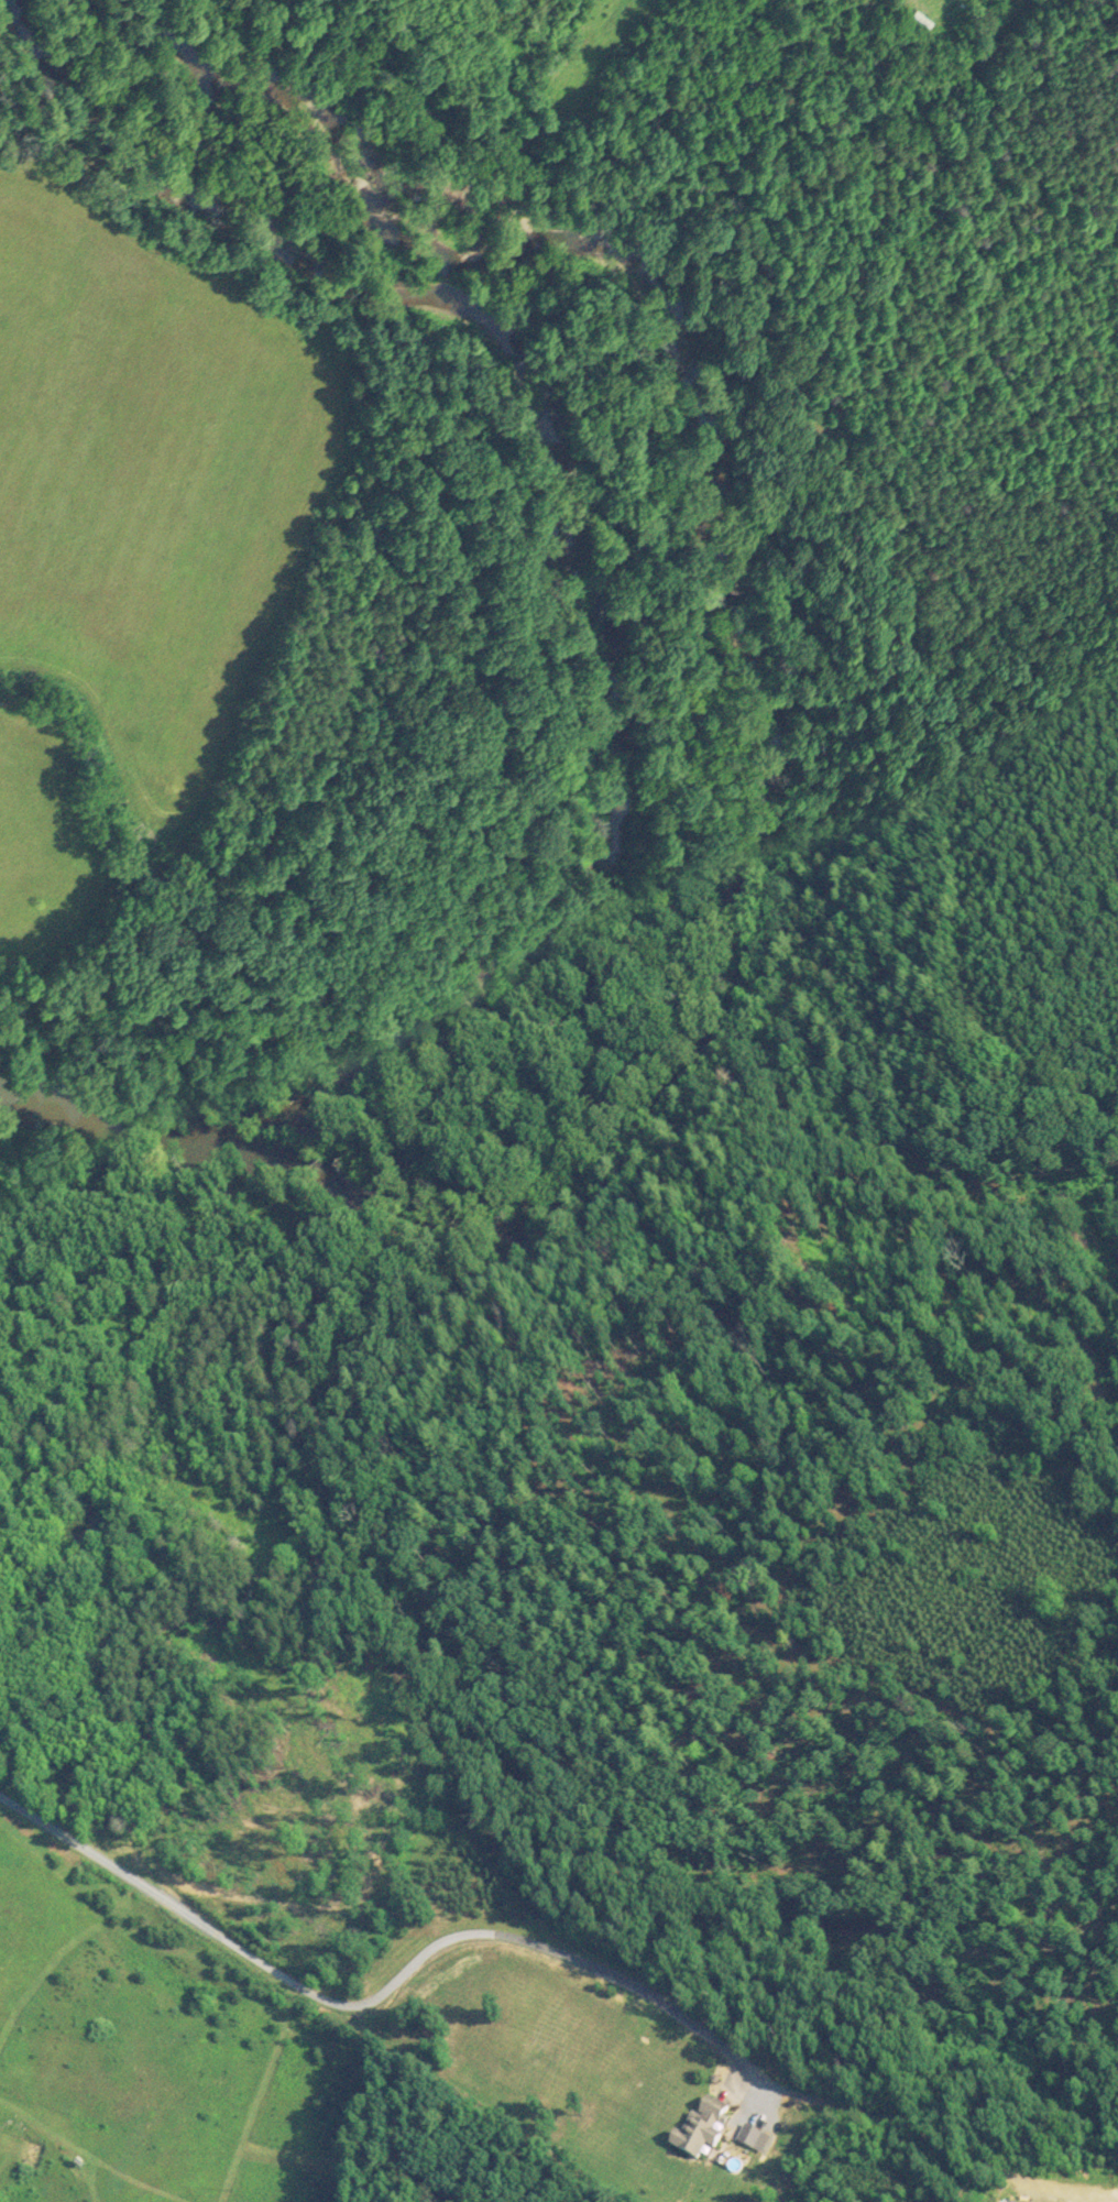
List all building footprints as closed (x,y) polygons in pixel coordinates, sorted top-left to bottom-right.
[(702,2159),(711,2142),(719,2147),(728,2133),(723,2130),(736,2108),(710,2093),(679,2145),(702,2159)]
